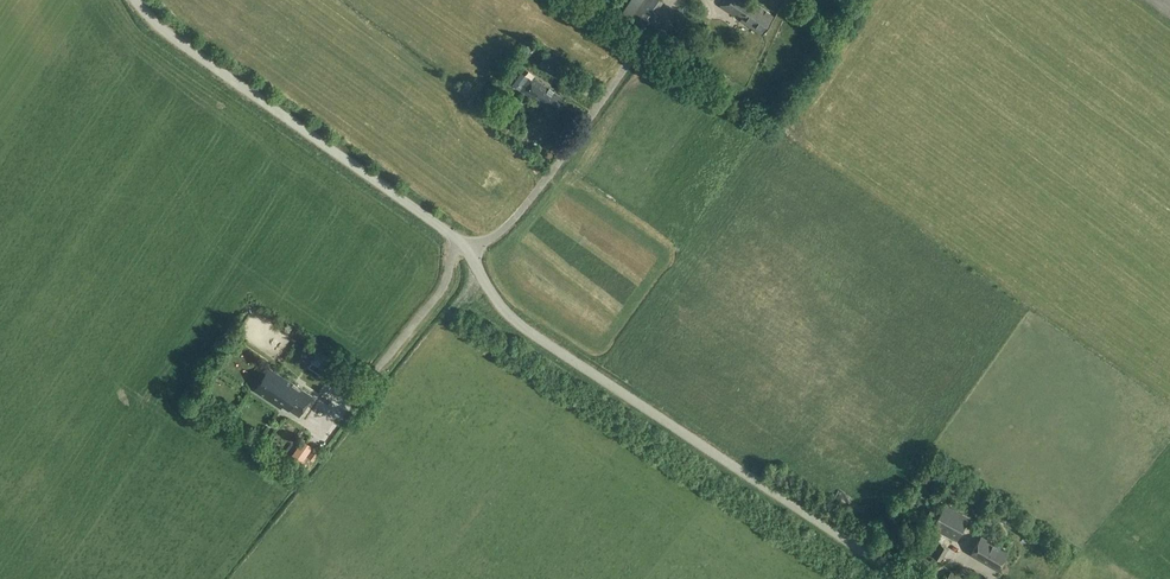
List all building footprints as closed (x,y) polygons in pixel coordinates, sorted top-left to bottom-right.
[(619,16),(643,32),(663,1),(661,0),(630,0),(619,16)] [(720,6),(734,16),(737,13),(743,17),(740,20),(763,36),(774,17),(750,0),(724,0),(720,6)] [(538,65),(557,78),(564,67),(545,54),(538,65)] [(521,72),(513,85),(520,90),(528,77),(521,72)] [(734,81),(723,75),(717,84),(728,92),(734,81)] [(547,77),(543,82),(570,102),(574,96),(547,77)] [(533,79),(524,92),(545,106),(547,104),(554,110),(562,99),(533,79)] [(318,352),(309,368),(327,379),(337,364),(318,352)] [(282,405),(277,413),(286,419),(291,411),(299,416),(312,397),(271,370),(257,393),(280,408),(282,405)] [(307,439),(327,454),(335,444),(315,429),(307,439)] [(303,440),(291,458),(303,466),(315,448),(303,440)] [(932,528),(933,528),(956,541),(969,518),(945,505),(942,511),(932,506),(926,515),(936,521),(932,528)] [(897,536),(895,538),(903,544),(911,533),(903,527),(900,531),(898,529),(894,534),(897,536)] [(981,537),(971,554),(998,570),(1008,553),(981,537)] [(933,557),(940,561),(948,549),(941,545),(933,557)] [(966,578),(951,571),(947,578),(966,578)]
